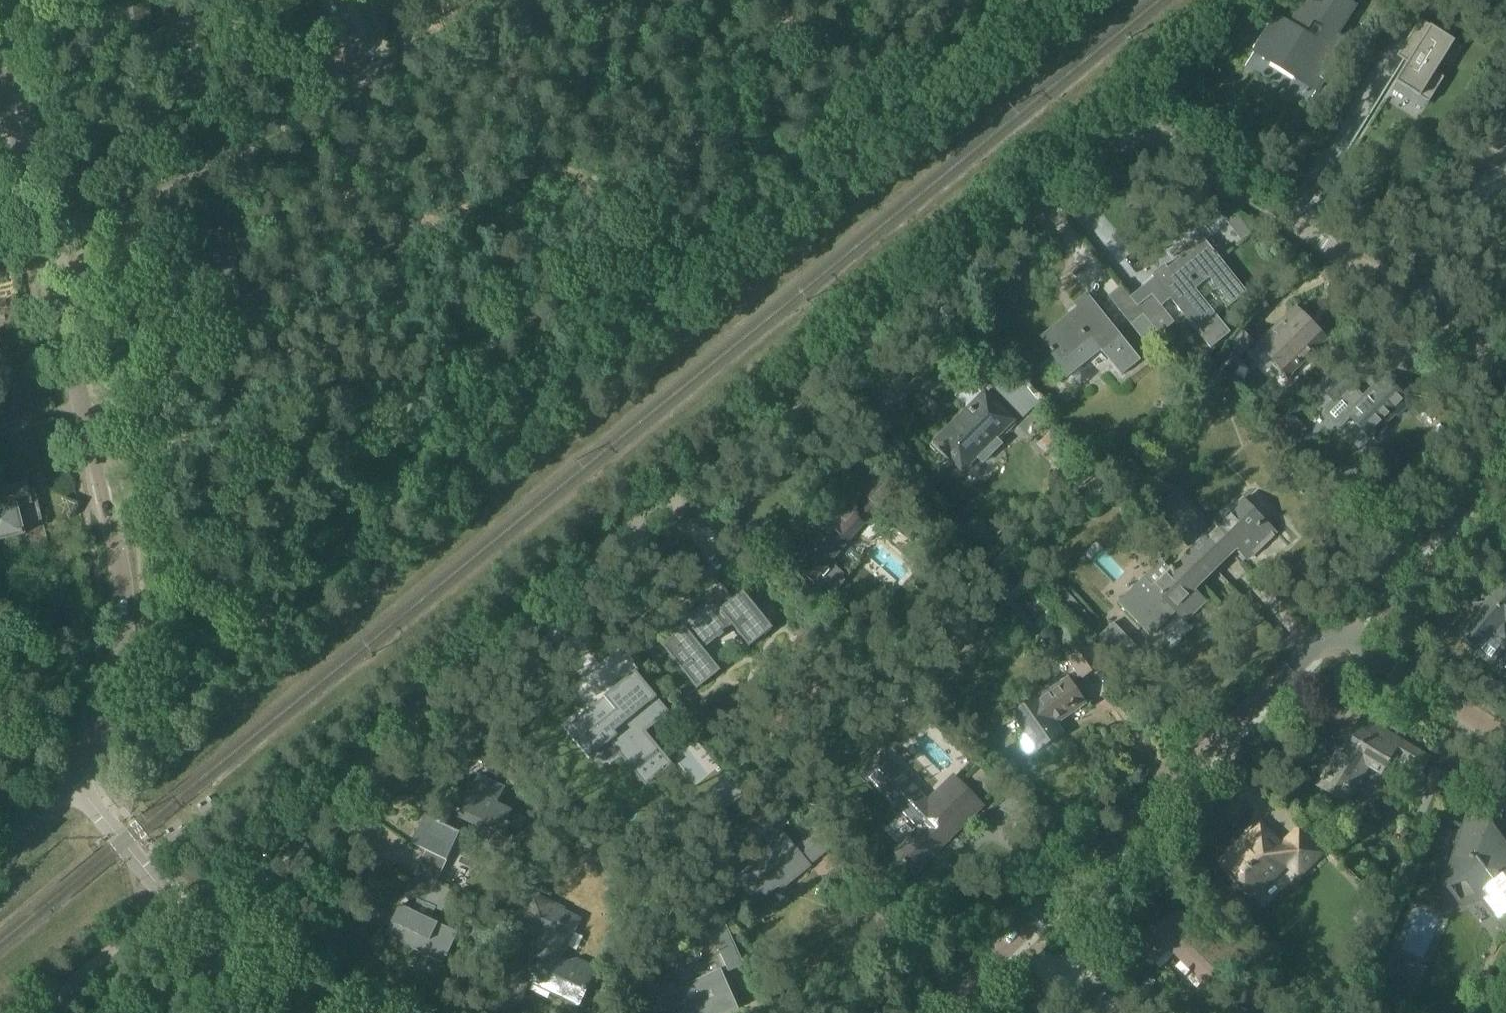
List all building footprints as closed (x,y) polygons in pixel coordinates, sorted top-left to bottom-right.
[(223,13),(241,0),(213,0),(223,13)] [(323,3),(342,47),(371,34),(356,0),(329,0),(323,3)] [(1326,0),(1307,0),(1290,26),(1284,22),(1262,57),(1316,91),(1347,43),(1337,36),(1355,7),(1344,0),(1326,0)] [(1409,62),(1397,83),(1428,104),(1444,79),(1435,74),(1455,43),(1421,21),(1399,56),(1409,62)] [(157,244),(162,269),(195,263),(202,303),(239,296),(232,256),(256,252),(252,226),(202,236),(200,226),(171,232),(172,241),(157,244)] [(1167,268),(1164,265),(1164,264),(1151,275),(1154,278),(1153,278),(1152,279),(1153,281),(1145,287),(1161,307),(1170,299),(1178,307),(1195,329),(1211,348),(1230,332),(1194,289),(1209,277),(1217,287),(1232,305),(1246,293),(1232,275),(1202,239),(1186,253),(1167,268)] [(1174,323),(1161,307),(1145,287),(1144,286),(1129,298),(1137,306),(1142,314),(1159,335),(1174,323)] [(1142,314),(1137,306),(1129,298),(1120,287),(1107,297),(1130,324),(1142,314)] [(1076,309),(1042,336),(1070,371),(1086,359),(1099,348),(1118,371),(1136,356),(1086,294),(1073,304),(1076,309)] [(1259,347),(1253,353),(1253,356),(1264,368),(1270,368),(1269,378),(1279,378),(1281,376),(1283,378),(1286,375),(1287,375),(1324,339),(1296,310),(1259,347)] [(1255,342),(1244,331),(1228,346),(1240,357),(1255,342)] [(1336,368),(1320,385),(1327,393),(1334,399),(1324,409),(1327,412),(1324,415),(1337,428),(1340,425),(1343,428),(1352,419),(1372,439),(1395,416),(1398,418),(1412,404),(1409,400),(1412,397),(1402,387),(1399,390),(1386,377),(1380,383),(1367,387),(1369,394),(1366,397),(1354,385),(1344,376),(1336,368)] [(1223,389),(1221,394),(1223,398),(1231,401),(1236,399),(1237,393),(1235,389),(1227,386),(1223,389)] [(961,468),(975,455),(984,464),(1004,444),(994,435),(1010,419),(983,392),(934,441),(961,468)] [(1277,424),(1294,441),(1306,429),(1289,412),(1277,424)] [(1110,459),(1118,468),(1128,460),(1120,451),(1110,459)] [(819,535),(795,561),(819,582),(830,592),(838,591),(847,580),(846,574),(835,564),(859,537),(864,542),(872,542),(880,533),(879,526),(877,523),(886,513),(904,493),(877,469),(859,489),(867,495),(854,509),(847,503),(839,511),(831,504),(810,527),(819,535)] [(43,523),(35,489),(29,491),(27,483),(0,489),(0,538),(24,532),(23,528),(43,523)] [(1176,491),(1159,508),(1196,546),(1195,546),(1215,568),(1237,547),(1248,559),(1276,532),(1244,499),(1205,537),(1201,532),(1208,525),(1176,491)] [(1144,577),(1119,601),(1152,635),(1177,612),(1185,620),(1205,600),(1194,588),(1215,568),(1195,546),(1172,569),(1171,570),(1153,587),(1144,577)] [(1505,645),(1505,587),(1503,584),(1458,636),(1490,664),(1505,645)] [(720,591),(681,622),(684,627),(662,645),(698,689),(722,670),(705,649),(719,637),(720,639),(726,634),(724,633),(733,626),(750,647),(774,628),(744,590),(729,603),(720,591)] [(1130,639),(1114,622),(1097,639),(1113,656),(1130,639)] [(1064,644),(1077,639),(1071,625),(1059,630),(1064,644)] [(1084,642),(1065,656),(1081,677),(1099,663),(1084,642)] [(1012,712),(1025,731),(1017,737),(1028,754),(1036,748),(1060,733),(1054,723),(1083,703),(1071,684),(1067,678),(1038,697),(1037,696),(1012,712)] [(588,712),(572,725),(594,753),(590,756),(601,770),(621,753),(623,752),(624,753),(632,763),(655,744),(642,728),(653,719),(654,721),(666,710),(669,713),(670,712),(646,682),(644,683),(648,688),(628,705),(615,690),(599,703),(602,707),(591,716),(588,712)] [(1370,768),(1379,774),(1392,754),(1402,760),(1400,764),(1418,775),(1429,759),(1413,749),(1387,732),(1362,716),(1356,725),(1343,747),(1340,745),(1316,782),(1339,797),(1348,803),(1362,782),(1350,775),(1359,761),(1370,768)] [(919,829),(895,853),(914,872),(981,805),(953,776),(923,806),(915,798),(919,794),(888,762),(870,780),(919,829)] [(6,768),(0,773),(0,775),(4,780),(11,774),(6,768)] [(1446,778),(1431,771),(1421,794),(1429,797),(1427,800),(1423,799),(1416,815),(1430,822),(1440,800),(1437,799),(1446,778)] [(446,826),(461,833),(466,823),(481,831),(481,833),(502,843),(511,824),(506,821),(512,810),(496,803),(504,787),(479,775),(462,810),(454,806),(446,826)] [(1459,780),(1454,793),(1465,798),(1471,785),(1459,780)] [(1488,846),(1494,831),(1477,809),(1445,880),(1460,899),(1486,891),(1505,917),(1505,869),(1504,867),(1505,866),(1505,854),(1497,857),(1488,846)] [(817,830),(794,849),(778,830),(787,823),(779,814),(758,830),(773,849),(736,879),(755,902),(777,885),(775,883),(780,878),(785,885),(808,867),(807,865),(830,846),(817,830)] [(461,833),(446,826),(443,825),(444,823),(440,821),(439,823),(426,817),(414,843),(427,850),(412,883),(423,888),(425,884),(423,883),(425,879),(437,885),(461,833)] [(1241,841),(1219,861),(1223,865),(1252,896),(1286,864),(1298,877),(1304,872),(1323,854),(1299,829),(1281,846),(1260,823),(1241,841)] [(419,899),(414,910),(401,904),(386,934),(444,962),(459,932),(431,919),(436,909),(442,912),(452,891),(437,885),(425,879),(423,883),(425,884),(423,888),(412,883),(407,893),(419,899)] [(561,959),(574,932),(565,927),(571,914),(563,910),(564,908),(532,893),(517,923),(538,933),(528,954),(541,960),(530,983),(577,1006),(597,966),(579,958),(572,961),(570,964),(561,959)] [(1230,933),(1213,949),(1177,911),(1166,922),(1163,919),(1134,935),(1139,944),(1135,949),(1152,966),(1168,951),(1202,986),(1225,964),(1236,975),(1254,957),(1230,933)] [(506,941),(511,930),(493,922),(488,933),(506,941)] [(725,924),(711,931),(729,971),(744,965),(725,924)] [(653,994),(662,1012),(666,1012),(667,1012),(668,1012),(707,1012),(710,1012),(729,1012),(738,1009),(720,971),(709,976),(707,971),(709,970),(702,955),(653,978),(660,991),(653,994)]
